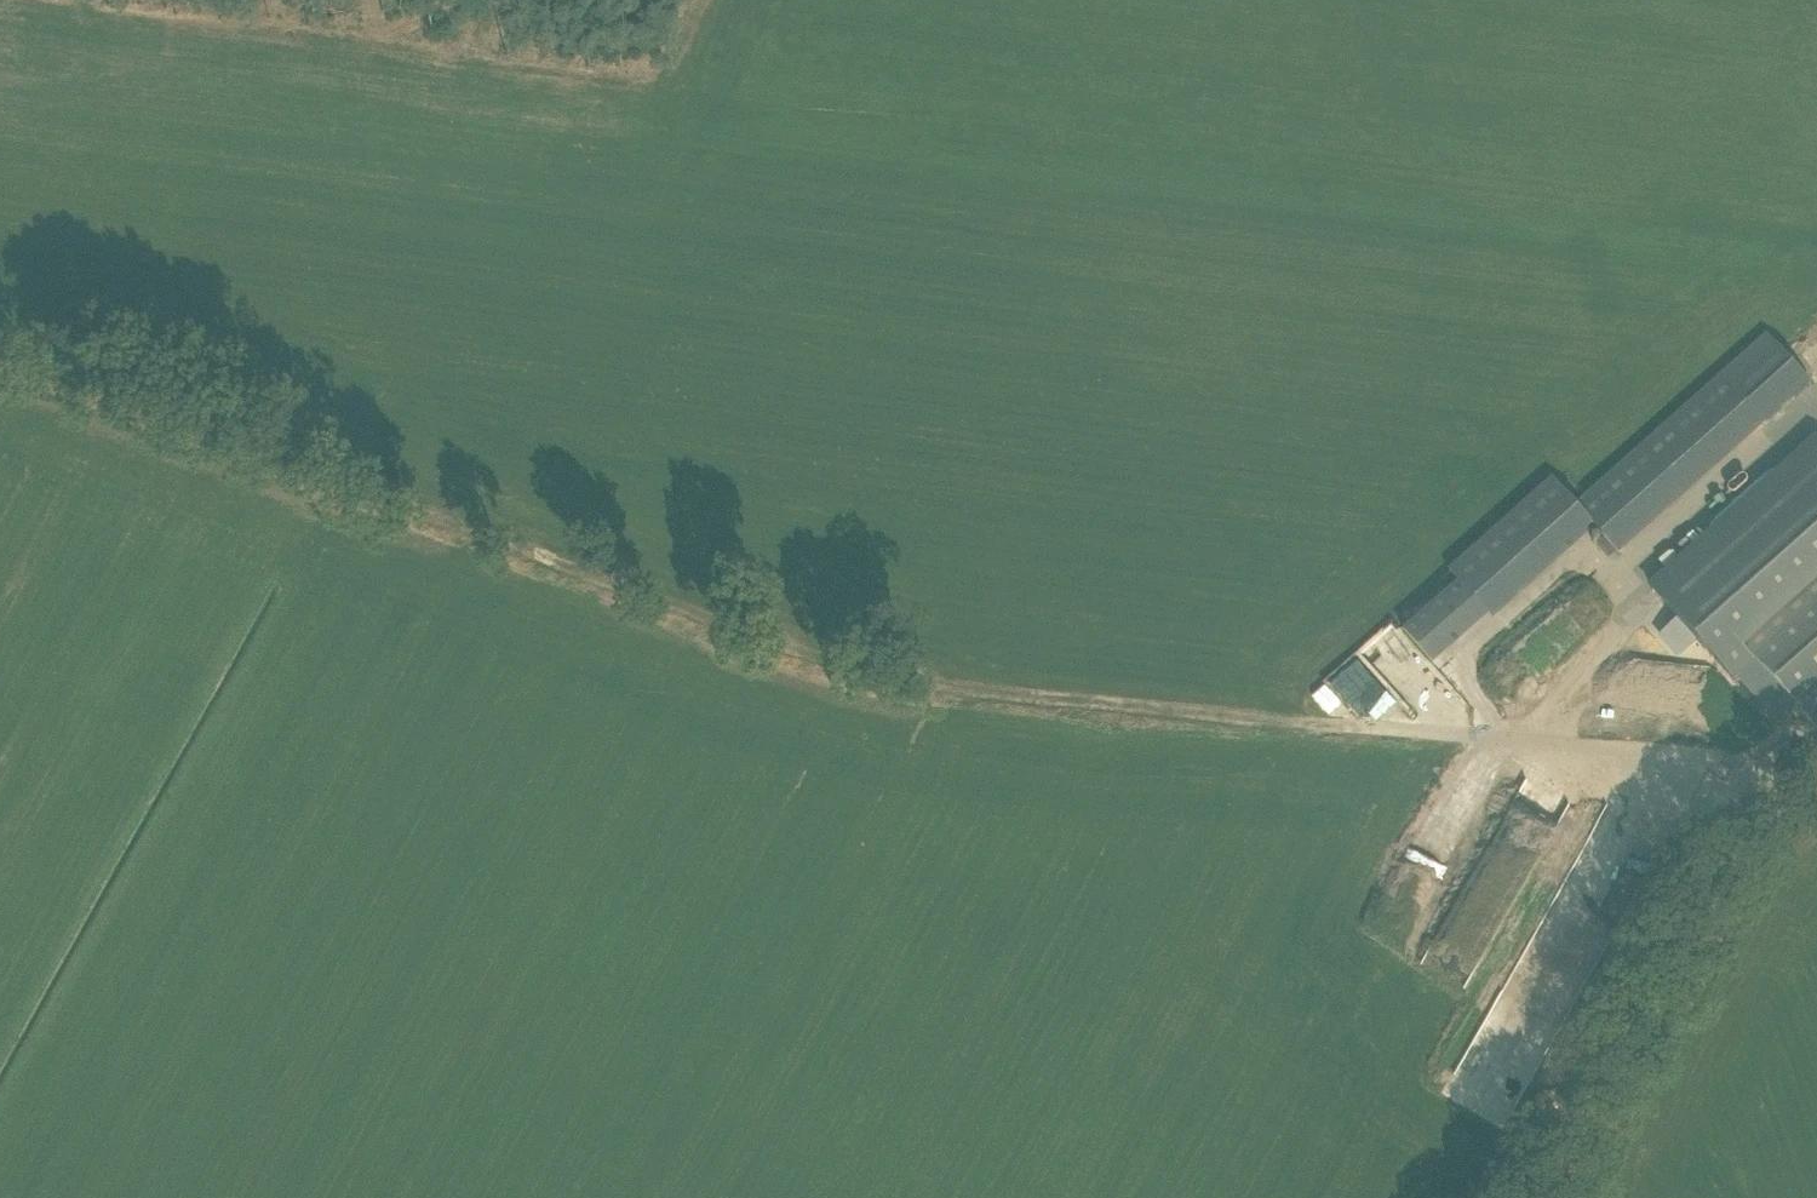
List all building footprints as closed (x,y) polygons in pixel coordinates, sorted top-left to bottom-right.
[(1769,331),(1722,372),(1768,424),(1815,383),(1769,331)] [(1648,587),(1677,620),(1691,635),(1710,656),(1732,636),(1813,727),(1816,732),(1816,438),(1816,437),(1648,587)] [(1677,620),(1657,638),(1676,659),(1696,641),(1691,635),(1677,620)]
